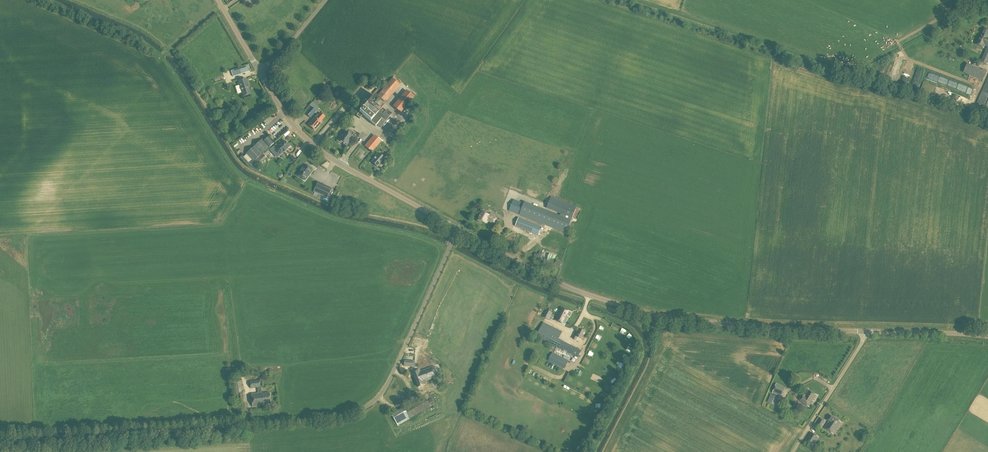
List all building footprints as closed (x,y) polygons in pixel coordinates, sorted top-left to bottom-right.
[(987,36),(987,34),(987,30),(985,28),(977,45),(984,48),(985,46),(987,47),(981,62),(986,64),(987,60),(987,36)] [(982,71),(967,64),(963,73),(982,81),(986,71),(983,69),(982,71)] [(241,67),(231,71),(233,77),(243,73),(241,67)] [(243,97),(251,94),(246,78),(238,81),(243,97)] [(382,102),(398,84),(392,78),(376,97),(374,95),(368,102),(359,113),(356,116),(359,119),(362,115),(375,126),(377,124),(381,127),(392,115),(387,110),(385,113),(381,110),(385,105),(382,102)] [(987,108),(987,78),(977,103),(987,108)] [(400,113),(414,97),(406,90),(392,106),(400,113)] [(319,108),(312,102),(309,105),(304,111),(305,111),(304,113),(310,118),(319,108)] [(325,116),(320,113),(318,115),(318,114),(315,117),(308,125),(315,130),(321,123),(320,122),(325,116)] [(349,130),(347,129),(345,131),(339,140),(344,143),(344,144),(345,145),(346,145),(347,145),(353,137),(352,136),(354,133),(349,130)] [(372,152),(381,141),(374,135),(365,146),(372,152)] [(273,144),(267,137),(263,141),(262,140),(246,154),(243,157),(244,159),(242,160),(248,166),(250,164),(250,165),(253,161),(269,147),(270,147),(273,144)] [(284,152),(286,150),(290,146),(284,140),(275,149),(280,155),(284,152)] [(377,166),(384,158),(378,153),(373,159),(374,160),(372,162),(377,166)] [(257,165),(266,158),(263,154),(254,162),(257,165)] [(305,180),(313,170),(305,164),(297,175),(305,180)] [(315,188),(328,194),(331,188),(321,184),(319,188),(316,187),(315,188)] [(571,204),(551,197),(549,202),(563,207),(561,214),(566,216),(571,204)] [(520,215),(524,204),(513,199),(509,211),(520,215)] [(483,212),(479,219),(485,223),(487,220),(493,224),(496,218),(486,212),(486,213),(483,212)] [(539,236),(542,227),(519,218),(515,227),(539,236)] [(534,258),(538,253),(534,249),(530,253),(534,258)] [(570,317),(572,312),(561,307),(554,320),(565,325),(569,317),(570,317)] [(549,320),(552,313),(546,310),(542,317),(549,320)] [(578,358),(582,350),(559,338),(562,332),(540,321),(533,335),(555,346),(572,355),(573,356),(578,358)] [(583,336),(586,332),(579,329),(576,336),(574,335),(573,338),(579,342),(581,339),(583,336)] [(553,353),(553,352),(548,361),(564,369),(568,361),(569,360),(568,360),(567,360),(568,357),(564,355),(563,358),(557,355),(553,353)] [(435,378),(431,367),(419,371),(419,370),(413,372),(418,387),(423,385),(422,382),(435,378)] [(621,372),(615,369),(612,375),(618,378),(621,372)] [(260,387),(259,380),(250,381),(250,388),(258,387),(258,393),(251,394),(253,407),(263,406),(263,405),(271,404),(270,393),(262,394),(261,387),(260,387)] [(244,402),(242,381),(232,381),(233,395),(236,395),(237,403),(244,402)] [(781,396),(785,387),(776,384),(772,393),(781,396)] [(814,402),(817,396),(808,390),(803,396),(799,401),(810,408),(814,402)] [(609,398),(606,392),(600,396),(603,401),(609,398)] [(775,405),(778,397),(770,394),(767,402),(775,405)] [(427,401),(424,396),(403,408),(403,407),(391,414),(398,426),(435,404),(432,399),(427,401)] [(833,434),(841,423),(831,416),(828,420),(829,421),(824,428),(833,434)] [(821,427),(825,421),(820,418),(816,424),(821,427)] [(812,448),(819,438),(810,432),(804,442),(812,448)]
